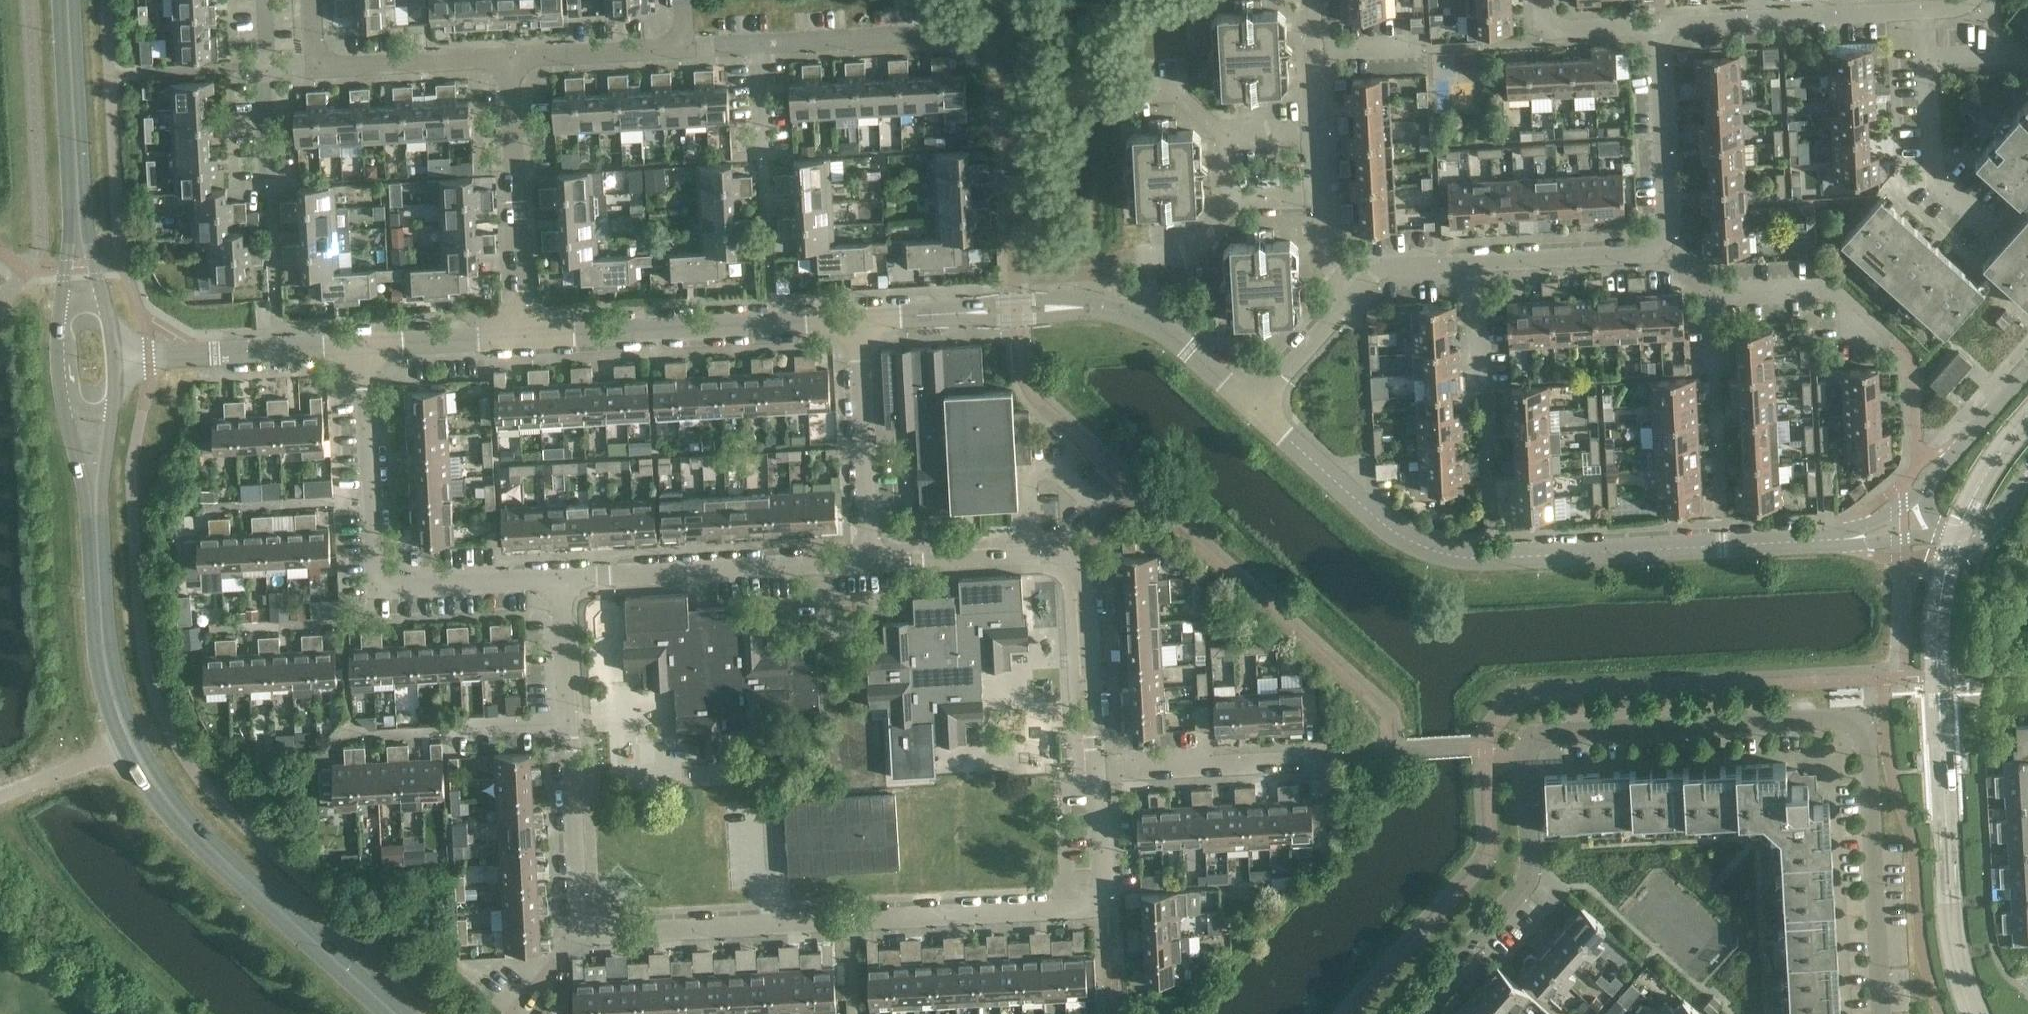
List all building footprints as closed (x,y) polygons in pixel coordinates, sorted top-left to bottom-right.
[(174,16),(216,13),(216,4),(209,4),(208,0),(173,0),(174,16)] [(421,0),(403,0),(402,14),(422,14),(422,0),(421,0)] [(432,24),(445,23),(445,30),(455,30),(453,0),(430,0),(432,24)] [(455,30),(464,29),(464,22),(475,21),(475,28),(476,28),(475,0),(453,0),(455,30)] [(476,28),(498,27),(496,0),(475,0),(476,28)] [(498,27),(508,27),(507,19),(519,19),(518,0),(496,0),(498,27)] [(519,19),(531,18),(531,25),(541,25),(540,0),(518,0),(519,19)] [(541,25),(551,24),(550,17),(563,16),(562,0),(540,0),(541,25)] [(568,16),(583,15),(582,0),(567,0),(568,16)] [(647,1),(647,0),(606,0),(606,13),(649,12),(648,1),(647,1)] [(1224,13),(1221,13),(1214,21),(1214,35),(1222,35),(1222,47),(1215,48),(1210,53),(1216,58),(1223,58),(1223,71),(1216,71),(1217,85),(1225,92),(1239,91),(1239,104),(1249,103),(1249,104),(1261,103),(1261,102),(1267,102),(1266,90),(1282,89),(1289,82),(1288,67),(1281,68),(1280,55),(1288,54),(1293,49),(1287,44),(1280,44),(1279,32),(1286,31),(1292,30),(1292,23),(1286,23),(1286,17),(1278,10),(1262,11),(1261,0),(1236,0),(1237,12),(1224,13)] [(1350,19),(1386,17),(1385,0),(1349,0),(1350,19)] [(1467,12),(1511,9),(1511,0),(1466,0),(1467,12)] [(386,3),(336,6),(336,16),(356,15),(356,28),(397,26),(395,3),(386,3)] [(148,30),(148,17),(147,4),(138,4),(139,30),(148,30)] [(1511,9),(1467,12),(1468,34),(1504,32),(1503,11),(1511,11),(1511,9)] [(216,13),(174,16),(175,37),(210,35),(210,23),(217,23),(216,13)] [(1424,31),(1423,16),(1410,16),(1411,31),(1424,31)] [(1438,23),(1429,24),(1430,37),(1439,36),(1438,23)] [(210,35),(175,37),(176,60),(219,58),(218,47),(211,47),(210,35)] [(152,38),(140,38),(142,61),(153,61),(152,38)] [(1188,54),(1201,54),(1201,46),(1188,47),(1188,54)] [(1616,48),(1593,49),(1593,57),(1596,93),(1618,92),(1616,48)] [(1837,74),(1865,72),(1873,72),(1872,49),(1828,52),(1829,74),(1837,74)] [(1793,53),(1784,54),(1785,67),(1794,66),(1793,53)] [(1779,67),(1778,54),(1769,54),(1770,67),(1779,67)] [(951,55),(941,56),(944,111),(967,109),(965,74),(952,75),(951,55)] [(933,76),(921,76),(923,112),(944,111),(941,56),(931,57),(933,76)] [(1694,58),(1696,81),(1704,81),(1740,78),(1739,56),(1694,58)] [(1593,57),(1572,59),(1574,95),(1596,93),(1593,57)] [(889,78),(877,79),(879,114),(901,113),(898,58),(888,59),(889,78)] [(908,58),(898,58),(901,113),(923,112),(921,76),(909,77),(908,58)] [(1572,59),(1550,60),(1552,96),(1574,95),(1572,59)] [(864,60),(855,61),(858,115),(879,114),(877,79),(866,79),(864,60)] [(1550,60),(1528,61),(1530,97),(1552,96),(1550,60)] [(846,80),(834,81),(836,116),(858,115),(855,61),(845,61),(846,80)] [(1508,98),(1530,97),(1528,61),(1506,62),(1508,98)] [(821,62),(811,63),(814,118),(836,116),(834,81),(823,82),(821,62)] [(803,83),(790,83),(792,119),(814,118),(811,63),(802,64),(803,83)] [(714,68),(704,69),(707,124),(730,122),(728,87),(715,88),(714,68)] [(695,89),(684,89),(686,125),(707,124),(704,69),(694,69),(695,89)] [(652,91),(640,92),(642,127),(664,126),(661,71),(651,72),(652,91)] [(670,71),(661,71),(664,126),(686,125),(684,89),(672,90),(670,71)] [(1865,72),(1837,74),(1829,74),(1830,96),(1866,94),(1865,72)] [(627,73),(618,74),(621,128),(642,127),(640,92),(628,92),(627,73)] [(609,93),(597,94),(599,129),(621,128),(618,74),(608,74),(609,93)] [(584,75),(574,76),(577,131),(599,129),(597,94),(585,95),(584,75)] [(566,96),(553,96),(555,132),(577,131),(574,76),(565,76),(566,96)] [(1389,77),(1353,79),(1354,91),(1345,92),(1346,102),(1390,100),(1389,77)] [(1740,78),(1704,81),(1705,102),(1741,100),(1740,78)] [(1345,79),(1335,80),(1335,87),(1346,87),(1345,79)] [(170,83),(172,106),(207,104),(206,92),(213,92),(213,81),(170,83)] [(456,82),(446,83),(449,138),(472,136),(470,101),(457,102),(456,82)] [(437,103),(426,103),(427,139),(449,138),(446,83),(436,84),(437,103)] [(151,84),(143,85),(143,97),(152,97),(151,84)] [(1795,84),(1786,85),(1787,98),(1796,98),(1795,84)] [(394,105),(382,106),(384,141),(406,140),(403,85),(393,86),(394,105)] [(412,85),(403,85),(406,140),(427,139),(426,103),(414,104),(412,85)] [(1781,98),(1780,85),(1771,85),(1772,98),(1781,98)] [(369,87),(360,88),(362,142),(384,141),(382,106),(370,106),(369,87)] [(351,107),(339,108),(341,143),(362,142),(360,88),(350,88),(351,107)] [(308,110),(295,110),(297,146),(319,145),(316,90),(307,91),(308,110)] [(326,90),(316,90),(319,145),(341,143),(339,108),(327,109),(326,90)] [(1428,105),(1427,90),(1417,90),(1417,105),(1428,105)] [(1874,94),(1866,94),(1830,96),(1830,97),(1839,97),(1840,117),(1867,116),(1876,115),(1874,94)] [(1781,98),(1772,98),(1772,111),(1781,111),(1781,98)] [(1796,98),(1787,98),(1787,111),(1796,111),(1796,98)] [(1975,158),(2007,188),(2003,192),(2015,203),(2027,189),(2027,99),(1975,158)] [(1391,121),(1390,100),(1346,102),(1346,112),(1355,112),(1355,113),(1355,123),(1391,121)] [(1741,100),(1705,102),(1706,124),(1742,122),(1741,100)] [(207,104),(172,106),(173,127),(215,125),(215,115),(208,116),(207,104)] [(277,128),(292,127),(291,114),(276,114),(277,128)] [(153,116),(144,116),(145,129),(154,129),(153,116)] [(1338,132),(1348,131),(1347,116),(1337,117),(1338,132)] [(1867,116),(1840,117),(1831,118),(1832,139),(1868,137),(1867,116)] [(951,137),(967,136),(966,118),(950,119),(951,137)] [(1137,212),(1148,211),(1154,211),(1154,223),(1162,223),(1162,224),(1174,223),(1174,222),(1181,222),(1181,209),(1197,209),(1204,201),(1203,187),(1196,187),(1196,174),(1203,174),(1208,168),(1202,164),(1195,164),(1194,151),(1201,151),(1207,151),(1207,143),(1201,144),(1201,137),(1193,130),(1177,131),(1176,118),(1169,119),(1168,118),(1157,118),(1157,119),(1149,120),(1150,132),(1133,133),(1126,141),(1127,155),(1134,154),(1135,167),(1128,168),(1123,173),(1128,178),(1135,178),(1136,190),(1129,191),(1130,205),(1137,212)] [(1392,143),(1391,121),(1355,123),(1356,130),(1356,135),(1347,135),(1348,146),(1392,143)] [(1742,122),(1706,124),(1707,145),(1743,143),(1742,122)] [(215,125),(173,127),(174,149),(209,147),(209,135),(216,135),(215,125)] [(1597,127),(1598,136),(1607,135),(1620,134),(1620,125),(1607,126),(1597,127)] [(1589,127),(1576,128),(1576,137),(1589,136),(1589,127)] [(1576,137),(1576,128),(1563,129),(1563,138),(1576,137)] [(1783,141),(1782,128),(1773,128),(1774,141),(1783,141)] [(1797,128),(1788,128),(1789,142),(1798,141),(1797,128)] [(154,129),(145,129),(146,142),(154,141),(154,129)] [(1520,131),(1520,140),(1533,139),(1532,130),(1520,131)] [(1532,130),(1533,139),(1545,138),(1545,130),(1532,130)] [(1420,148),(1430,148),(1429,133),(1419,134),(1420,148)] [(1868,137),(1832,139),(1834,161),(1878,159),(1878,158),(1869,159),(1868,137)] [(1621,141),(1608,141),(1608,150),(1621,150),(1621,141)] [(1783,141),(1774,141),(1775,155),(1784,154),(1783,141)] [(1798,141),(1789,142),(1790,154),(1799,154),(1798,141)] [(1590,152),(1589,142),(1577,143),(1577,153),(1590,152)] [(1393,162),(1392,143),(1348,146),(1348,148),(1349,155),(1357,155),(1357,164),(1358,166),(1394,164),(1393,162)] [(1577,153),(1577,143),(1564,144),(1564,154),(1577,153)] [(1743,143),(1707,145),(1709,167),(1745,165),(1743,143)] [(1534,155),(1534,145),(1520,146),(1521,156),(1534,155)] [(1546,155),(1546,145),(1534,145),(1534,155),(1546,155)] [(209,147),(174,149),(175,171),(218,169),(217,159),(210,159),(209,147)] [(1490,148),(1491,157),(1503,156),(1503,147),(1490,148)] [(1490,148),(1477,149),(1478,158),(1491,157),(1490,148)] [(968,150),(933,152),(934,175),(989,172),(988,162),(969,163),(968,150)] [(1459,150),(1446,151),(1446,160),(1459,159),(1459,150)] [(830,158),(794,160),(795,173),(776,174),(776,183),(831,180),(830,158)] [(155,159),(147,159),(147,172),(156,172),(155,159)] [(1340,175),(1351,174),(1350,159),(1339,160),(1340,175)] [(1878,159),(1834,161),(1835,183),(1879,181),(1878,159)] [(732,163),(696,165),(698,188),(752,185),(752,175),(733,176),(732,163)] [(1395,186),(1394,164),(1358,166),(1358,178),(1350,178),(1350,181),(1350,189),(1395,186)] [(1745,165),(1709,167),(1710,187),(1701,188),(1701,189),(1746,187),(1745,165)] [(344,177),(362,177),(361,167),(344,167),(344,177)] [(646,167),(631,167),(630,186),(645,187),(646,167)] [(218,169),(175,171),(176,193),(226,190),(226,189),(212,190),(211,178),(218,178),(218,169)] [(593,171),(558,172),(559,186),(539,187),(540,196),(595,193),(593,171)] [(156,172),(147,172),(148,185),(157,184),(156,172)] [(989,172),(934,175),(935,196),(971,194),(970,182),(989,181),(989,172)] [(1785,185),(1785,172),(1776,172),(1776,185),(1785,185)] [(1800,172),(1791,173),(1792,186),(1801,185),(1800,172)] [(1623,173),(1600,175),(1603,219),(1625,218),(1623,173)] [(1579,176),(1581,212),(1581,220),(1603,219),(1600,175),(1579,176)] [(1433,191),(1432,176),(1422,177),(1422,192),(1433,191)] [(1579,176),(1557,177),(1559,213),(1581,212),(1579,176)] [(473,177),(438,179),(439,202),(493,199),(493,189),(474,190),(473,177)] [(1557,177),(1535,178),(1537,214),(1559,213),(1557,177)] [(1535,178),(1514,179),(1516,215),(1537,214),(1535,178)] [(1514,179),(1492,180),(1494,216),(1516,215),(1514,179)] [(831,180),(776,183),(777,193),(796,192),(797,204),(832,202),(831,180)] [(1492,180),(1470,182),(1473,226),(1473,218),(1494,216),(1492,180)] [(1450,227),(1473,226),(1470,182),(1448,183),(1450,227)] [(334,185),(299,187),(300,200),(281,201),(281,210),(336,207),(334,185)] [(752,185),(698,188),(699,209),(734,207),(734,195),(753,194),(752,185)] [(1785,185),(1776,185),(1777,198),(1786,198),(1785,185)] [(1396,207),(1395,186),(1350,189),(1351,198),(1359,198),(1360,209),(1396,207)] [(1746,187),(1701,189),(1703,211),(1747,209),(1746,187)] [(226,190),(176,193),(191,192),(192,213),(247,210),(246,201),(227,202),(226,190)] [(595,193),(540,196),(540,206),(560,205),(560,217),(596,215),(595,193)] [(971,194),(935,196),(936,218),(991,215),(990,205),(971,206),(971,194)] [(1984,289),(1902,216),(1881,197),(1841,242),(1944,334),(1984,289)] [(493,199),(439,202),(440,223),(475,221),(475,209),(494,208),(493,199)] [(832,202),(797,204),(797,216),(778,217),(779,227),(833,224),(832,202)] [(1343,218),(1353,217),(1352,202),(1342,203),(1343,218)] [(1814,204),(1805,204),(1806,227),(1816,227),(1814,204)] [(336,207),(281,210),(282,220),(301,219),(301,231),(337,229),(336,207)] [(734,207),(699,209),(700,231),(755,228),(754,218),(735,219),(734,207)] [(1397,230),(1396,207),(1360,209),(1360,215),(1361,221),(1352,221),(1353,233),(1397,230)] [(1747,209),(1703,211),(1703,213),(1711,213),(1712,232),(1748,230),(1747,209)] [(247,210),(192,213),(193,235),(243,232),(243,231),(228,232),(228,221),(247,220),(247,210)] [(2027,305),(2027,304),(2027,214),(1982,265),(2027,305)] [(596,215),(560,217),(561,229),(542,230),(542,239),(597,236),(596,215)] [(991,215),(936,218),(937,238),(937,240),(973,238),(972,226),(991,225),(991,215)] [(1435,228),(1434,220),(1424,221),(1425,228),(1435,228)] [(475,221),(440,223),(441,245),(496,242),(495,232),(476,233),(475,221)] [(404,223),(392,224),(394,244),(407,242),(404,223)] [(833,224),(779,227),(779,236),(798,235),(799,247),(834,245),(834,244),(833,224)] [(1816,227),(1806,227),(1807,240),(1816,240),(1816,227)] [(755,228),(700,231),(701,251),(701,253),(737,251),(736,239),(755,238),(755,228)] [(1254,230),(1246,230),(1247,243),(1231,243),(1224,251),(1225,265),(1232,265),(1232,278),(1225,278),(1220,283),(1226,288),(1233,288),(1234,301),(1227,301),(1227,315),(1235,322),(1251,321),(1252,334),(1259,333),(1260,334),(1271,333),(1279,332),(1278,320),(1295,319),(1301,311),(1301,297),(1293,297),(1293,285),(1300,284),(1305,279),(1299,274),(1292,274),(1291,262),(1299,261),(1304,260),(1304,253),(1298,254),(1298,247),(1290,240),(1274,241),(1273,229),(1266,229),(1266,228),(1254,229),(1254,230)] [(337,229),(301,231),(302,243),(283,244),(283,254),(338,251),(337,229)] [(1748,230),(1712,232),(1704,233),(1705,255),(1749,253),(1748,230)] [(243,232),(193,235),(193,236),(207,235),(209,256),(263,253),(263,243),(244,244),(243,232)] [(597,236),(542,239),(543,249),(562,248),(563,260),(598,258),(598,257),(597,236)] [(937,240),(937,238),(931,239),(932,271),(945,270),(945,262),(962,261),(961,248),(974,247),(973,238),(937,240)] [(931,239),(886,241),(886,252),(901,251),(902,264),(919,263),(920,271),(932,271),(931,239)] [(886,241),(841,244),(843,276),(855,275),(855,267),(872,266),(872,252),(886,252),(886,241)] [(496,242),(441,245),(442,265),(442,267),(478,265),(477,253),(496,252),(496,242)] [(834,245),(799,247),(800,256),(812,256),(812,269),(830,268),(830,276),(843,276),(841,244),(834,244),(834,245)] [(338,251),(283,254),(284,263),(303,262),(304,274),(339,272),(339,271),(338,251)] [(701,253),(701,251),(694,252),(696,284),(709,283),(708,275),(726,274),(725,260),(737,260),(737,251),(701,253)] [(694,252),(650,254),(650,265),(665,264),(666,277),(683,276),(684,284),(696,284),(694,252)] [(263,253),(209,256),(210,279),(245,277),(245,263),(264,262),(263,253)] [(650,254),(605,256),(606,289),(619,288),(619,280),(636,279),(635,265),(650,265),(650,254)] [(598,258),(563,260),(563,269),(575,269),(576,282),(593,281),(594,289),(606,289),(605,256),(598,257),(598,258)] [(442,267),(442,265),(436,266),(437,298),(450,297),(449,289),(467,288),(466,275),(478,274),(478,265),(442,267)] [(436,266),(391,268),(391,279),(406,278),(407,291),(424,290),(425,299),(437,298),(436,266)] [(391,268),(346,271),(348,303),(360,302),(360,294),(377,293),(377,279),(391,279),(391,268)] [(339,272),(304,274),(304,284),(316,283),(317,296),(335,295),(335,303),(348,303),(346,271),(339,271),(339,272)] [(1637,288),(1636,275),(1628,276),(1629,289),(1637,288)] [(1646,288),(1646,275),(1636,275),(1637,288),(1646,288)] [(1594,291),(1603,290),(1602,277),(1593,278),(1594,291)] [(1594,291),(1593,278),(1585,278),(1585,291),(1594,291)] [(1551,293),(1550,280),(1542,280),(1542,293),(1551,293)] [(1551,293),(1560,293),(1559,280),(1550,280),(1551,293)] [(1682,293),(1659,294),(1662,338),(1684,337),(1682,293)] [(1659,294),(1638,295),(1637,295),(1638,304),(1640,339),(1662,338),(1659,294)] [(1530,301),(1507,302),(1510,347),(1532,345),(1530,310),(1530,301)] [(1638,304),(1616,305),(1618,341),(1640,339),(1638,304)] [(1411,308),(1412,330),(1448,328),(1457,328),(1456,305),(1411,308)] [(1616,305),(1595,306),(1597,342),(1618,341),(1616,305)] [(1595,306),(1573,307),(1575,343),(1597,342),(1595,306)] [(1573,307),(1552,308),(1554,344),(1575,343),(1573,307)] [(1552,308),(1530,310),(1532,345),(1554,344),(1552,308)] [(2015,318),(2005,309),(1995,320),(2005,329),(2015,318)] [(1377,323),(1376,310),(1367,310),(1368,323),(1377,323)] [(1448,328),(1412,330),(1414,352),(1458,350),(1458,348),(1449,349),(1448,328)] [(1736,333),(1737,356),(1773,354),(1772,331),(1736,333)] [(1810,365),(1808,339),(1799,340),(1801,365),(1810,365)] [(1369,354),(1378,354),(1378,342),(1369,342),(1369,354)] [(916,426),(921,518),(962,516),(962,506),(1018,503),(1016,462),(1032,461),(1029,411),(1013,411),(1012,389),(984,390),(981,344),(882,350),(886,427),(916,426)] [(1458,350),(1414,352),(1415,374),(1459,371),(1458,350)] [(815,353),(805,354),(808,411),(830,410),(830,401),(828,369),(816,369),(815,353)] [(796,371),(784,371),(787,412),(808,411),(805,354),(795,355),(796,371)] [(1370,367),(1379,367),(1378,354),(1369,354),(1370,367)] [(1773,354),(1737,356),(1738,376),(1730,377),(1774,375),(1773,354)] [(753,373),(741,373),(743,414),(765,413),(765,405),(762,356),(752,357),(753,373)] [(772,356),(762,356),(765,405),(785,404),(786,412),(787,412),(784,371),(773,372),(772,356)] [(1971,369),(1957,357),(1928,388),(1942,401),(1971,369)] [(729,358),(719,359),(721,407),(742,406),(742,415),(743,414),(741,373),(730,374),(729,358)] [(709,375),(698,376),(700,408),(721,407),(719,359),(709,359),(709,375)] [(686,360),(676,361),(679,418),(701,417),(700,408),(698,376),(687,376),(686,360)] [(666,378),(654,378),(656,411),(656,419),(679,418),(676,361),(665,362),(666,378)] [(635,363),(625,364),(628,421),(650,420),(650,411),(648,379),(636,379),(635,363)] [(615,380),(604,381),(606,422),(628,421),(625,364),(615,364),(615,380)] [(1686,364),(1685,364),(1673,364),(1673,373),(1686,373),(1686,364)] [(572,383),(561,383),(563,424),(584,423),(584,424),(585,424),(582,366),(571,367),(572,383)] [(592,366),(582,366),(585,424),(606,423),(606,422),(604,381),(593,382),(592,366)] [(549,368),(538,369),(541,425),(563,424),(561,383),(550,384),(549,368)] [(1878,368),(1842,370),(1843,393),(1879,391),(1878,368)] [(529,385),(518,386),(520,427),(541,425),(538,369),(528,369),(529,385)] [(506,370),(494,371),(497,419),(497,428),(520,427),(518,386),(506,386),(506,370)] [(1459,371),(1415,374),(1416,395),(1460,393),(1459,371)] [(1523,373),(1512,373),(1511,373),(1511,382),(1524,382),(1523,373)] [(1774,375),(1730,377),(1731,399),(1775,397),(1774,375)] [(1695,378),(1659,380),(1660,402),(1696,401),(1695,378)] [(1812,408),(1811,382),(1802,383),(1803,408),(1812,408)] [(1817,383),(1818,408),(1827,407),(1826,382),(1817,383)] [(1371,397),(1381,397),(1380,385),(1371,385),(1371,397)] [(1548,386),(1512,388),(1513,410),(1504,411),(1549,409),(1548,386)] [(406,407),(406,414),(447,412),(446,390),(413,391),(415,406),(406,407)] [(1879,391),(1843,393),(1844,415),(1880,413),(1879,391)] [(1460,393),(1416,395),(1417,417),(1453,415),(1452,394),(1460,394),(1460,393)] [(1611,393),(1602,393),(1603,406),(1612,405),(1611,393)] [(1597,394),(1587,394),(1588,407),(1597,407),(1597,394)] [(312,413),(300,413),(302,446),(324,444),(322,396),(311,397),(312,413)] [(490,409),(490,397),(481,398),(481,410),(490,409)] [(1372,411),(1381,410),(1381,397),(1371,397),(1372,411)] [(1775,397),(1731,399),(1731,401),(1739,400),(1740,420),(1776,418),(1775,397)] [(269,415),(257,416),(259,448),(280,447),(278,398),(268,399),(269,415)] [(288,398),(278,398),(280,447),(302,446),(300,413),(289,414),(288,398)] [(245,400),(235,401),(237,449),(259,448),(257,416),(246,416),(245,400)] [(215,450),(237,449),(235,401),(225,401),(225,417),(213,418),(215,450)] [(1696,401),(1660,402),(1660,403),(1652,403),(1653,425),(1697,422),(1696,401)] [(1612,405),(1603,406),(1603,419),(1612,418),(1612,405)] [(1597,407),(1588,407),(1588,419),(1598,419),(1597,407)] [(490,409),(481,410),(482,422),(491,422),(490,409)] [(1549,409),(1504,411),(1505,433),(1550,431),(1549,409)] [(447,412),(406,414),(407,422),(415,421),(416,435),(448,434),(447,412)] [(1880,413),(1844,415),(1845,436),(1881,434),(1880,413)] [(1461,414),(1453,415),(1417,417),(1418,438),(1454,437),(1454,436),(1462,436),(1461,414)] [(1776,418),(1740,420),(1741,442),(1777,440),(1776,418)] [(1697,422),(1653,425),(1654,446),(1698,444),(1697,422)] [(1828,425),(1819,426),(1820,451),(1829,451),(1828,425)] [(1814,451),(1813,426),(1804,426),(1805,451),(1814,451)] [(1374,441),(1383,440),(1382,428),(1373,429),(1374,441)] [(1550,431),(1505,433),(1505,434),(1514,434),(1515,454),(1551,452),(1550,431)] [(448,434),(416,435),(417,450),(408,450),(409,457),(449,455),(448,434)] [(1881,434),(1845,436),(1846,459),(1855,458),(1855,468),(1883,467),(1882,457),(1891,457),(1889,434),(1881,434)] [(743,437),(744,447),(754,446),(753,436),(743,437)] [(1614,436),(1604,436),(1606,462),(1615,461),(1614,436)] [(1454,437),(1418,438),(1419,460),(1463,458),(1463,457),(1455,458),(1454,437)] [(1600,462),(1599,437),(1590,437),(1591,463),(1600,462)] [(493,453),(492,440),(483,441),(484,453),(493,453)] [(1374,441),(1374,454),(1384,453),(1383,440),(1374,441)] [(1777,440),(1741,442),(1743,463),(1778,461),(1777,440)] [(1698,444),(1654,446),(1655,468),(1699,466),(1698,444)] [(839,447),(826,448),(827,457),(839,457),(839,447)] [(788,450),(789,459),(801,459),(801,449),(788,450)] [(788,450),(777,451),(777,460),(789,459),(788,450)] [(745,452),(733,453),(734,462),(746,462),(745,452)] [(745,452),(746,462),(758,461),(758,452),(745,452)] [(1551,452),(1515,454),(1516,475),(1507,475),(1507,476),(1552,474),(1551,452)] [(493,453),(484,453),(484,465),(493,465),(493,453)] [(702,455),(703,464),(715,463),(715,454),(702,455)] [(449,455),(409,457),(409,465),(417,464),(418,478),(450,477),(449,455)] [(702,455),(690,455),(691,465),(703,464),(702,455)] [(1463,458),(1419,460),(1420,483),(1429,482),(1429,492),(1457,490),(1456,481),(1465,480),(1463,458)] [(608,460),(609,469),(621,468),(621,459),(608,460)] [(608,460),(596,460),(597,470),(609,469),(608,460)] [(578,470),(578,461),(565,462),(566,471),(578,470)] [(1400,461),(1375,463),(1376,479),(1401,478),(1400,461)] [(1778,461),(1743,463),(1744,485),(1735,485),(1735,486),(1780,483),(1778,461)] [(566,471),(565,462),(553,463),(554,472),(566,471)] [(671,472),(671,462),(659,463),(659,472),(671,472)] [(653,463),(640,464),(641,473),(653,473),(653,463)] [(522,473),(522,464),(510,465),(511,474),(522,473)] [(535,473),(534,464),(522,464),(522,473),(535,473)] [(1699,466),(1655,468),(1656,490),(1700,487),(1699,466)] [(1833,468),(1821,469),(1822,494),(1834,493),(1833,468)] [(1816,481),(1815,469),(1806,469),(1807,482),(1816,481)] [(1552,474),(1507,476),(1509,498),(1553,496),(1552,474)] [(450,477),(418,478),(419,493),(410,493),(411,501),(452,498),(450,477)] [(333,495),(332,479),(320,480),(321,496),(333,495)] [(1616,479),(1607,480),(1608,505),(1617,504),(1616,479)] [(1602,493),(1601,480),(1592,480),(1593,494),(1602,493)] [(1816,481),(1807,482),(1807,495),(1816,494),(1816,481)] [(1780,483),(1735,486),(1736,508),(1781,506),(1780,483)] [(496,508),(494,484),(485,484),(486,508),(496,508)] [(1700,487),(1656,490),(1657,512),(1702,510),(1700,487)] [(247,500),(260,499),(259,489),(247,489),(247,500)] [(835,490),(813,491),(815,531),(837,530),(835,490)] [(204,492),(205,501),(205,502),(218,501),(217,491),(204,492)] [(813,491),(791,492),(793,533),(815,531),(813,491)] [(791,492),(770,493),(772,534),(793,533),(791,492)] [(770,493),(748,494),(750,535),(772,534),(770,493)] [(1602,493),(1593,494),(1593,506),(1602,505),(1602,493)] [(748,494),(726,495),(729,536),(750,535),(748,494)] [(726,495),(705,497),(707,537),(729,536),(726,495)] [(1553,496),(1509,498),(1510,521),(1554,518),(1553,496)] [(705,497),(683,498),(685,538),(707,537),(705,497)] [(452,498),(411,501),(411,508),(420,507),(420,522),(453,520),(452,498)] [(683,498),(661,499),(663,539),(685,538),(683,498)] [(655,499),(632,500),(634,541),(657,540),(655,499)] [(632,500),(611,502),(613,542),(634,541),(632,500)] [(611,502),(589,503),(591,543),(613,542),(611,502)] [(589,503),(567,504),(569,536),(583,536),(584,544),(591,543),(589,503)] [(567,504),(546,505),(548,546),(567,545),(567,536),(569,536),(567,504)] [(546,505),(524,506),(526,539),(540,538),(541,546),(548,546),(546,505)] [(524,506),(502,507),(504,548),(512,548),(512,539),(526,539),(524,506)] [(316,512),(306,513),(308,561),(331,560),(329,528),(317,528),(316,512)] [(296,529),(285,530),(287,562),(308,561),(306,513),(296,513),(296,529)] [(253,532),(242,532),(243,565),(265,564),(262,515),(252,516),(253,532)] [(273,515),(262,515),(265,564),(287,562),(285,530),(274,531),(273,515)] [(230,517),(219,518),(222,566),(243,565),(242,532),(231,533),(230,517)] [(199,567),(222,566),(219,518),(209,518),(210,534),(198,535),(199,567)] [(453,520),(420,522),(421,536),(413,536),(413,544),(454,542),(453,520)] [(498,545),(497,532),(488,533),(488,545),(498,545)] [(1151,539),(1140,540),(1141,550),(1152,549),(1151,539)] [(1136,550),(1135,541),(1122,541),(1122,551),(1136,550)] [(1116,573),(1117,581),(1157,578),(1156,556),(1124,558),(1124,573),(1116,573)] [(884,641),(866,642),(870,706),(888,705),(892,777),(935,775),(933,743),(967,741),(966,723),(983,722),(981,669),(1012,667),(1011,649),(1029,648),(1027,615),(1023,615),(1021,575),(959,578),(960,593),(913,596),(914,621),(883,623),(884,641)] [(1157,578),(1117,581),(1118,602),(1158,600),(1157,578)] [(1193,598),(1202,598),(1201,585),(1192,586),(1193,598)] [(182,622),(193,620),(189,593),(177,594),(182,622)] [(687,593),(625,596),(628,637),(624,637),(626,670),(644,669),(645,687),(676,685),(679,739),(697,738),(698,756),(730,754),(728,732),(773,729),(772,711),(790,710),(820,708),(816,645),(768,647),(767,629),(736,631),(735,606),(703,608),(688,609),(687,593)] [(1194,610),(1203,610),(1202,598),(1193,598),(1194,610)] [(1158,600),(1118,602),(1119,624),(1159,622),(1158,600)] [(340,616),(339,602),(312,603),(313,618),(340,616)] [(274,610),(274,620),(286,619),(285,610),(274,610)] [(1159,622),(1119,624),(1120,645),(1161,643),(1159,622)] [(203,623),(182,623),(183,645),(203,644),(203,623)] [(492,640),(480,641),(482,673),(504,672),(501,623),(491,624),(492,640)] [(511,623),(501,623),(504,672),(526,671),(524,638),(512,639),(511,623)] [(468,625),(458,626),(461,674),(482,673),(480,641),(469,641),(468,625)] [(449,642),(437,643),(439,675),(461,674),(458,626),(448,626),(449,642)] [(405,645),(394,645),(396,678),(417,676),(415,628),(405,629),(405,645)] [(425,628),(415,628),(417,676),(439,675),(437,643),(426,644),(425,628)] [(1205,641),(1204,628),(1195,629),(1195,641),(1205,641)] [(382,630),(372,631),(374,679),(396,678),(394,645),(383,646),(382,630)] [(363,647),(350,648),(352,680),(374,679),(372,631),(362,631),(363,647)] [(322,633),(312,634),(315,682),(337,681),(335,649),(323,649),(322,633)] [(303,650),(291,651),(293,683),(315,682),(312,634),(302,634),(303,650)] [(260,653),(248,653),(250,686),(272,684),(269,636),(259,637),(260,653)] [(279,636),(269,636),(272,684),(293,683),(291,651),(280,652),(279,636)] [(206,688),(228,687),(226,638),(216,639),(217,655),(204,656),(206,688)] [(236,638),(226,638),(228,687),(250,686),(248,653),(237,654),(236,638)] [(1205,641),(1195,641),(1196,653),(1205,653),(1205,641)] [(1268,651),(1267,642),(1255,643),(1255,652),(1268,651)] [(1161,643),(1120,645),(1121,667),(1162,665),(1161,643)] [(1255,652),(1255,643),(1243,643),(1244,652),(1255,652)] [(1224,653),(1224,644),(1211,645),(1212,654),(1224,653)] [(1162,665),(1121,667),(1122,674),(1130,674),(1131,688),(1163,686),(1162,665)] [(1207,684),(1206,672),(1197,672),(1198,684),(1207,684)] [(1207,684),(1198,684),(1198,696),(1208,696),(1207,684)] [(1301,691),(1279,692),(1282,732),(1304,731),(1304,722),(1317,721),(1315,684),(1301,685),(1301,691)] [(1163,686),(1131,688),(1131,702),(1123,702),(1124,710),(1164,708),(1163,686)] [(1279,692),(1258,693),(1260,734),(1282,732),(1279,692)] [(1258,693),(1236,694),(1238,735),(1260,734),(1258,693)] [(1236,694),(1214,695),(1216,736),(1238,735),(1236,694)] [(1209,728),(1208,705),(1194,706),(1195,729),(1209,728)] [(1164,708),(1124,710),(1124,733),(1165,730),(1164,708)] [(376,729),(377,716),(357,715),(357,728),(376,729)] [(2018,760),(2027,759),(2027,726),(2016,727),(2018,760)] [(432,758),(420,759),(422,795),(445,794),(442,742),(431,742),(432,758)] [(389,761),(377,761),(379,797),(401,796),(398,744),(388,745),(389,761)] [(408,744),(398,744),(401,796),(422,795),(420,759),(409,760),(408,744)] [(335,800),(357,798),(355,746),(345,747),(345,763),(333,764),(335,800)] [(365,746),(355,746),(357,798),(379,797),(377,761),(366,762),(365,746)] [(531,753),(495,755),(496,777),(540,775),(540,768),(531,768),(531,753)] [(459,769),(458,757),(449,757),(450,770),(459,769)] [(2003,761),(2003,774),(1994,775),(1994,785),(2027,783),(2027,759),(2018,760),(2003,761)] [(1738,815),(1739,823),(1760,821),(1773,833),(1774,854),(1781,854),(1789,990),(1781,991),(1783,1013),(1840,1013),(1839,987),(1832,988),(1824,852),(1831,851),(1829,801),(1823,801),(1822,792),(1795,768),(1786,768),(1785,762),(1735,765),(1736,772),(1600,780),(1599,772),(1544,776),(1548,833),(1602,830),(1602,823),(1738,815)] [(540,775),(496,777),(497,799),(533,797),(532,783),(541,782),(540,775)] [(1994,785),(1995,795),(2005,794),(2005,807),(2027,806),(2027,783),(1994,785)] [(1279,801),(1268,801),(1270,837),(1291,836),(1288,784),(1278,785),(1279,801)] [(1298,784),(1288,784),(1291,836),(1292,844),(1314,843),(1313,830),(1327,829),(1325,802),(1312,803),(1312,799),(1299,800),(1298,784)] [(1270,837),(1268,801),(1256,802),(1255,786),(1245,787),(1249,847),(1270,846),(1270,837)] [(1236,803),(1224,804),(1227,848),(1249,847),(1245,787),(1235,787),(1236,803)] [(1212,788),(1202,789),(1205,849),(1227,848),(1224,804),(1213,804),(1212,788)] [(460,789),(451,789),(451,801),(461,801),(460,789)] [(1193,805),(1181,806),(1183,842),(1203,841),(1204,849),(1205,849),(1202,789),(1192,790),(1193,805)] [(1150,808),(1137,808),(1140,853),(1162,852),(1159,791),(1149,792),(1150,808)] [(1169,791),(1159,791),(1162,852),(1163,852),(1162,843),(1183,842),(1181,806),(1170,807),(1169,791)] [(905,865),(900,792),(790,801),(795,873),(905,865)] [(533,797),(497,799),(498,820),(543,818),(542,811),(534,811),(533,797)] [(461,801),(451,801),(452,814),(461,813),(461,801)] [(2005,807),(2006,820),(1996,820),(1997,830),(2027,829),(2027,806),(2005,807)] [(543,818),(498,820),(499,842),(535,840),(535,826),(543,826),(543,818)] [(1997,830),(1997,840),(2007,840),(2008,853),(2027,851),(2027,829),(1997,830)] [(462,832),(453,832),(454,844),(463,844),(462,832)] [(535,840),(499,842),(501,864),(545,861),(544,854),(536,854),(535,840)] [(463,844),(454,844),(454,857),(464,856),(463,844)] [(411,850),(412,863),(426,863),(425,849),(411,850)] [(2008,853),(2008,865),(1999,866),(1999,876),(2027,874),(2027,851),(2008,853)] [(358,864),(357,854),(343,855),(343,865),(358,864)] [(545,861),(501,864),(502,885),(538,883),(537,869),(545,869),(545,861)] [(1999,876),(2000,886),(2009,886),(2010,898),(2027,897),(2027,874),(1999,876)] [(465,875),(455,875),(456,888),(465,887),(465,875)] [(538,883),(502,885),(503,907),(547,904),(547,897),(538,897),(538,883)] [(465,887),(456,888),(457,900),(466,899),(465,887)] [(1186,891),(1126,894),(1127,905),(1142,904),(1143,915),(1187,913),(1186,891)] [(2010,898),(2011,911),(2001,911),(2002,921),(2027,920),(2027,897),(2010,898)] [(547,904),(503,907),(504,928),(540,926),(539,912),(548,912),(547,904)] [(1580,906),(1565,923),(1598,953),(1604,946),(1596,939),(1605,929),(1580,906)] [(1187,913),(1143,915),(1144,927),(1128,928),(1128,938),(1189,935),(1188,934),(1180,935),(1179,915),(1187,914),(1187,913)] [(467,918),(458,919),(458,931),(468,930),(467,918)] [(2002,921),(2002,932),(2012,931),(2013,944),(2027,944),(2027,920),(2002,921)] [(1598,953),(1565,923),(1551,939),(1576,962),(1584,953),(1592,960),(1598,953)] [(540,926),(504,928),(505,951),(550,948),(549,940),(541,941),(540,926)] [(468,930),(458,931),(459,943),(468,942),(468,930)] [(1189,935),(1128,938),(1129,948),(1145,947),(1145,959),(1190,956),(1189,935)] [(1072,938),(1062,939),(1065,999),(1088,998),(1085,954),(1073,954),(1072,938)] [(1052,955),(1041,956),(1044,1000),(1065,999),(1062,939),(1051,939),(1052,955)] [(1576,962),(1551,939),(1536,955),(1569,985),(1575,979),(1567,971),(1576,962)] [(1009,958),(998,958),(1000,1003),(1022,1001),(1019,941),(1008,942),(1009,958)] [(1029,941),(1019,941),(1022,1001),(1044,1000),(1041,956),(1030,957),(1029,941)] [(823,963),(833,963),(832,943),(821,943),(823,963)] [(1000,1003),(998,958),(986,959),(986,943),(976,944),(979,1004),(1000,1003)] [(790,965),(799,965),(798,944),(789,945),(790,965)] [(966,960),(955,961),(957,1005),(979,1004),(976,944),(965,944),(966,960)] [(790,965),(789,945),(778,946),(779,966),(790,965)] [(942,945),(932,946),(936,1006),(957,1005),(955,961),(943,961),(942,945)] [(923,963),(912,963),(914,1007),(936,1006),(932,946),(922,947),(923,963)] [(747,968),(746,947),(735,948),(736,968),(747,968)] [(747,968),(756,967),(755,947),(746,947),(747,968)] [(867,965),(870,1010),(892,1008),(889,948),(879,949),(880,965),(867,965)] [(899,948),(889,948),(892,1008),(914,1007),(912,963),(900,964),(899,948)] [(704,970),(713,969),(712,949),(703,950),(704,970)] [(704,970),(703,950),(692,950),(693,970),(704,970)] [(660,972),(659,952),(649,953),(650,973),(660,972)] [(660,972),(670,972),(669,952),(659,952),(660,972)] [(802,969),(790,970),(793,1013),(814,1013),(811,952),(801,953),(802,969)] [(821,952),(811,952),(814,1013),(836,1011),(836,999),(847,998),(846,987),(835,988),(834,967),(822,968),(821,952)] [(617,975),(616,954),(606,955),(607,975),(617,975)] [(617,975),(627,974),(626,954),(616,954),(617,975)] [(778,954),(768,955),(771,1007),(791,1006),(791,1013),(793,1013),(790,970),(779,970),(778,954)] [(747,972),(749,1013),(750,1013),(750,1008),(771,1007),(768,955),(758,955),(759,971),(747,972)] [(1569,985),(1536,955),(1521,972),(1546,995),(1555,985),(1563,992),(1569,985)] [(573,977),(584,976),(583,956),(572,957),(573,977)] [(1190,956),(1145,959),(1146,970),(1130,971),(1131,982),(1191,979),(1190,956)] [(704,974),(706,1013),(728,1013),(725,957),(715,958),(715,974),(704,974)] [(725,957),(728,1013),(749,1013),(747,972),(736,973),(735,957),(725,957)] [(681,960),(684,1013),(686,1013),(685,1011),(704,1010),(704,1013),(706,1013),(704,974),(693,975),(692,959),(681,960)] [(661,977),(663,1013),(684,1013),(681,960),(671,960),(672,976),(661,977)] [(638,962),(641,1013),(663,1013),(661,977),(649,977),(649,961),(638,962)] [(618,979),(619,1013),(641,1013),(638,962),(628,962),(629,978),(618,979)] [(595,964),(585,965),(586,981),(574,981),(575,1013),(598,1013),(595,964)] [(595,964),(598,1013),(619,1013),(618,979),(606,980),(606,964),(595,964)] [(1530,996),(1497,966),(1482,983),(1507,1005),(1515,996),(1523,1003),(1530,996)] [(1642,987),(1631,979),(1604,1013),(1636,1013),(1637,1012),(1628,1005),(1642,987)] [(1482,983),(1467,999),(1484,1013),(1499,1013),(1507,1005),(1482,983)] [(1723,1004),(1713,995),(1703,1006),(1712,1013),(1714,1013),(1723,1004)] [(1467,999),(1454,1013),(1484,1013),(1467,999)] [(1660,1008),(1666,1013),(1700,1013),(1683,999),(1674,1009),(1666,1001),(1660,1008)]
